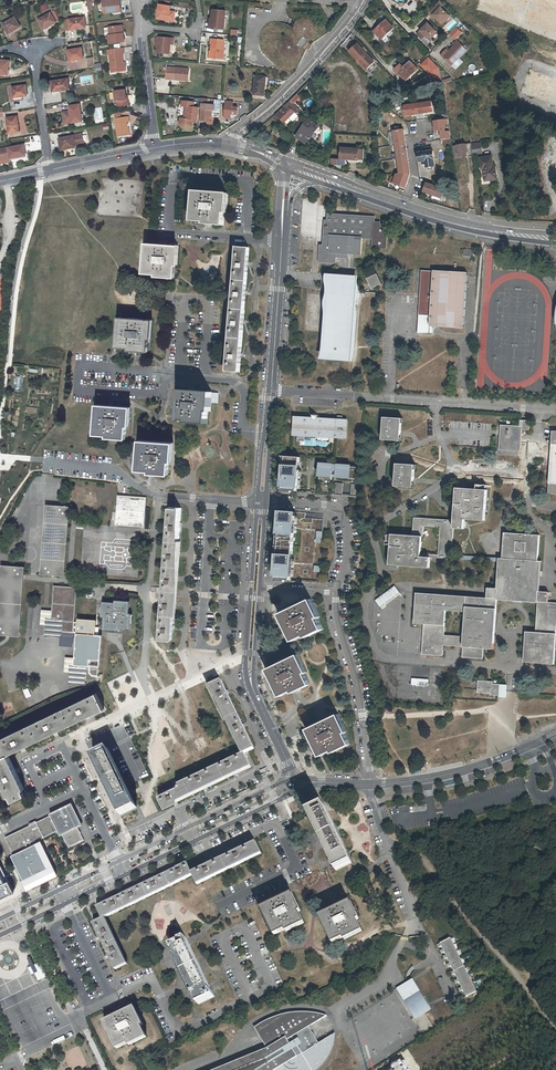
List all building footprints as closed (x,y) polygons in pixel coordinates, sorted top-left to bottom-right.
[(121,9),(119,0),(111,0),(103,1),(104,12),(112,11),(112,10),(121,9)] [(528,0),(483,0),(480,9),(555,39),(555,11),(528,0)] [(157,18),(174,21),(176,12),(170,11),(170,6),(159,4),(157,18)] [(450,17),(439,6),(430,16),(441,26),(450,17)] [(217,20),(216,28),(227,29),(229,11),(216,10),(215,20),(217,20)] [(56,23),(50,13),(38,20),(43,30),(56,23)] [(17,27),(19,26),(14,18),(2,25),(8,34),(17,28),(17,27)] [(65,31),(70,30),(85,28),(84,18),(68,20),(63,20),(65,31)] [(394,29),(386,20),(374,32),(381,40),(394,29)] [(436,32),(426,22),(415,34),(422,40),(426,36),(429,40),(436,32)] [(108,36),(109,45),(124,43),(122,27),(109,28),(110,36),(108,36)] [(304,36),(297,45),(301,48),(304,48),(308,42),(308,41),(308,40),(304,36)] [(170,53),(171,45),(173,45),(174,38),(159,37),(155,39),(156,42),(158,42),(157,52),(170,53)] [(211,52),(210,58),(223,60),(225,44),(224,44),(224,40),(211,39),(211,43),(212,43),(211,52)] [(451,65),(467,50),(457,40),(454,43),(455,45),(448,51),(450,52),(444,58),(451,65)] [(358,44),(350,52),(366,70),(375,62),(358,44)] [(81,48),(68,50),(69,61),(83,59),(81,48)] [(109,55),(112,72),(122,71),(121,63),(123,63),(121,54),(123,54),(123,53),(122,48),(111,50),(106,50),(107,56),(109,55)] [(443,74),(426,57),(418,66),(434,83),(443,74)] [(6,75),(7,70),(8,70),(9,64),(7,64),(7,61),(0,60),(0,74),(6,75)] [(399,73),(406,81),(418,70),(411,62),(399,73)] [(400,65),(395,70),(399,73),(404,68),(400,65)] [(188,81),(189,69),(167,67),(166,77),(179,78),(179,80),(188,81)] [(255,76),(254,95),(265,96),(266,85),(264,85),(265,77),(255,76)] [(51,82),(52,92),(69,89),(67,79),(51,82)] [(11,87),(13,98),(27,96),(25,85),(11,87)] [(114,91),(116,102),(117,102),(118,107),(130,106),(129,100),(127,100),(126,96),(125,90),(114,91)] [(276,115),(283,123),(294,112),(296,114),(300,111),(292,103),(299,97),(297,94),(292,100),(276,115)] [(232,114),(238,114),(238,107),(233,107),(234,101),(227,100),(226,106),(226,112),(226,118),(231,118),(232,114)] [(432,101),(418,104),(419,114),(433,111),(432,101)] [(211,117),(212,109),(216,110),(216,108),(217,105),(203,103),(201,103),(201,108),(202,108),(201,120),(201,121),(209,122),(209,120),(210,117),(211,117)] [(418,104),(404,105),(406,116),(419,114),(418,104)] [(69,106),(71,123),(82,122),(79,105),(69,106)] [(193,120),(197,121),(198,108),(186,107),(186,111),(186,114),(185,119),(180,119),(179,125),(192,126),(193,120)] [(126,127),(125,122),(128,122),(127,117),(121,118),(120,113),(114,114),(115,119),(117,136),(127,135),(126,127)] [(17,117),(6,118),(8,134),(19,132),(17,117)] [(319,127),(309,120),(297,137),(307,144),(319,127)] [(448,120),(434,121),(435,131),(440,130),(442,140),(450,139),(448,120)] [(404,129),(394,131),(396,145),(406,144),(405,138),(405,136),(404,129)] [(58,139),(61,150),(72,148),(72,147),(75,146),(83,144),(81,134),(73,136),(58,139)] [(444,148),(452,147),(451,140),(443,141),(444,148)] [(481,153),(480,143),(471,144),(473,154),(481,153)] [(550,143),(543,164),(555,168),(555,145),(550,143)] [(406,144),(396,145),(398,159),(408,158),(406,144)] [(473,154),(471,144),(452,147),(453,156),(458,155),(458,157),(465,156),(465,158),(473,156),(473,154)] [(8,148),(0,150),(0,161),(10,159),(25,156),(24,145),(8,148)] [(419,162),(421,161),(426,161),(426,163),(427,168),(428,168),(428,170),(429,171),(433,170),(434,168),(434,166),(435,166),(434,160),(435,160),(433,151),(432,151),(431,147),(423,148),(423,150),(420,151),(420,152),(418,153),(419,162)] [(358,149),(350,149),(343,148),(342,148),(341,158),(332,157),(332,165),(342,165),(345,165),(346,160),(350,160),(357,161),(358,149)] [(493,167),(492,157),(481,159),(482,170),(484,169),(485,181),(497,180),(495,167),(493,167)] [(408,158),(398,159),(400,173),(410,172),(408,158)] [(410,172),(397,174),(394,183),(406,187),(411,174),(410,172)] [(444,188),(425,182),(422,191),(441,198),(444,188)] [(228,194),(196,191),(194,221),(205,221),(205,223),(224,224),(225,213),(227,213),(228,194)] [(325,221),(323,246),(320,245),(319,262),(335,263),(336,254),(361,255),(362,239),(374,239),(373,247),(386,248),(387,226),(380,225),(380,223),(374,222),(375,218),(327,215),(327,221),(325,221)] [(178,246),(146,244),(144,273),(156,274),(155,275),(175,276),(176,265),(177,265),(178,246)] [(249,248),(237,247),(227,372),(240,372),(249,248)] [(474,249),(464,249),(463,256),(473,257),(474,249)] [(424,271),(422,315),(421,333),(446,335),(446,327),(464,328),(467,273),(424,271)] [(354,363),(361,275),(327,273),(321,360),(354,363)] [(371,280),(376,289),(385,285),(381,275),(371,280)] [(151,320),(119,318),(117,347),(128,348),(128,349),(148,351),(149,339),(150,339),(151,320)] [(15,376),(14,390),(21,391),(23,377),(15,376)] [(211,392),(180,390),(177,419),(189,420),(189,421),(208,423),(209,411),(210,411),(211,392)] [(129,407),(97,405),(95,434),(107,435),(106,436),(126,438),(127,426),(128,426),(129,407)] [(292,436),(345,439),(346,420),(319,419),(318,418),(317,417),(316,416),(314,415),(314,416),(313,415),(312,416),(311,417),(310,417),(310,418),(297,417),(293,417),(292,436)] [(401,419),(383,417),(382,440),(400,441),(401,419)] [(520,426),(500,425),(499,450),(520,452),(522,430),(529,431),(529,421),(522,421),(521,421),(520,426)] [(172,442),(140,440),(138,469),(149,470),(149,472),(168,473),(169,461),(171,461),(172,442)] [(290,457),(282,456),(280,479),(283,479),(283,486),(282,486),(281,492),(291,492),(291,490),(297,491),(298,466),(301,466),(302,462),(299,461),(299,457),(290,457)] [(26,470),(27,460),(14,459),(14,469),(26,470)] [(360,467),(320,464),(319,479),(331,480),(331,475),(349,476),(349,478),(359,479),(360,467)] [(415,465),(397,464),(395,486),(413,488),(415,465)] [(343,484),(335,483),(334,496),(342,496),(343,484)] [(358,485),(351,484),(350,497),(358,497),(358,485)] [(464,529),(464,519),(485,520),(486,490),(456,488),(454,520),(414,518),(412,535),(391,534),(389,565),(429,568),(430,558),(451,559),(453,529),(464,529)] [(139,498),(118,496),(116,524),(143,526),(145,498),(139,498)] [(69,507),(47,506),(42,573),(64,575),(69,507)] [(182,509),(169,508),(159,639),(172,640),(182,509)] [(305,513),(281,511),(280,522),(277,522),(274,568),(277,568),(276,575),(275,575),(275,581),(285,581),(285,579),(290,580),(295,520),(305,521),(305,513)] [(548,602),(548,592),(538,592),(540,562),(537,561),(539,535),(504,533),(502,559),(499,558),(497,589),(487,588),(487,598),(416,593),(414,623),(423,624),(422,654),(442,656),(443,646),(462,647),(462,657),(483,659),(483,649),(493,649),(496,599),(537,602),(535,632),(525,632),(523,662),(554,664),(555,649),(555,638),(555,628),(555,603),(548,602)] [(2,566),(0,587),(0,634),(19,636),(24,568),(2,566)] [(393,584),(374,600),(381,609),(401,594),(393,584)] [(76,588),(55,586),(53,611),(52,620),(47,620),(46,634),(61,636),(61,631),(73,632),(76,588)] [(311,600),(282,614),(295,640),(305,635),(306,637),(323,628),(318,618),(319,617),(311,600)] [(116,603),(103,602),(102,616),(105,616),(104,628),(117,629),(118,627),(130,628),(131,614),(129,614),(130,602),(125,601),(125,602),(116,601),(116,603)] [(42,610),(41,624),(47,625),(47,620),(52,620),(53,611),(42,610)] [(100,635),(79,634),(76,660),(76,667),(71,667),(70,682),(84,683),(85,678),(97,679),(100,635)] [(298,655),(269,669),(282,695),(292,690),(293,692),(310,683),(305,673),(306,672),(298,655)] [(66,659),(65,669),(71,670),(71,667),(76,667),(76,660),(66,659)] [(40,687),(45,699),(60,693),(55,681),(40,687)] [(242,754),(158,795),(163,807),(250,765),(245,753),(254,749),(221,681),(210,686),(242,754)] [(493,682),(478,681),(477,690),(477,692),(490,693),(490,695),(498,696),(499,696),(500,691),(500,686),(492,686),(493,682)] [(31,692),(36,705),(40,703),(35,691),(31,692)] [(0,742),(0,747),(5,758),(9,755),(8,753),(101,708),(96,696),(0,742)] [(338,714),(309,728),(322,755),(332,750),(333,751),(350,743),(345,733),(347,732),(338,714)] [(114,748),(97,756),(126,816),(142,808),(114,748)] [(5,758),(0,760),(0,779),(11,801),(23,795),(5,758)] [(12,856),(24,880),(22,881),(27,892),(59,876),(54,866),(46,870),(44,867),(33,844),(41,840),(60,831),(69,849),(85,841),(77,825),(80,824),(71,805),(37,822),(36,820),(29,823),(30,825),(6,837),(15,855),(12,856)] [(324,805),(310,812),(333,862),(331,863),(334,870),(352,861),(349,854),(347,855),(324,805)] [(94,920),(116,965),(128,959),(107,914),(193,872),(198,882),(262,851),(256,839),(193,870),(189,861),(98,904),(104,915),(94,920)] [(33,844),(44,867),(46,870),(54,866),(41,840),(33,844)] [(74,854),(68,857),(71,862),(77,860),(74,854)] [(13,893),(0,864),(0,899),(13,893)] [(290,894),(263,908),(275,934),(285,929),(286,931),(302,923),(298,913),(299,913),(290,894)] [(349,901),(320,915),(333,942),(343,936),(344,938),(361,930),(356,920),(357,919),(349,901)] [(451,938),(440,943),(466,996),(477,991),(451,938)] [(188,940),(173,948),(197,998),(196,999),(199,1005),(216,996),(213,990),(212,991),(188,940)] [(4,994),(10,994),(47,978),(47,975),(41,962),(34,965),(29,953),(28,970),(29,972),(19,977),(8,976),(10,981),(6,983),(5,987),(2,987),(1,989),(4,994)] [(414,1015),(429,1006),(414,982),(399,991),(414,1015)] [(135,1008),(107,1022),(119,1049),(130,1044),(131,1045),(147,1037),(142,1026),(143,1025),(135,1008)] [(312,1067),(313,1067),(315,1065),(317,1064),(319,1062),(320,1061),(322,1059),(323,1057),(325,1056),(326,1054),(327,1052),(328,1050),(329,1047),(330,1045),(331,1043),(331,1041),(332,1039),(332,1037),(333,1035),(319,1042),(309,1025),(327,1015),(319,1013),(316,1012),(306,1011),(296,1011),(293,1011),(291,1011),(288,1012),(275,1019),(273,1016),(269,1018),(261,1022),(257,1024),(255,1026),(254,1026),(265,1047),(208,1069),(314,1069),(312,1067)] [(229,1041),(234,1036),(227,1030),(222,1035),(229,1041)] [(317,1064),(315,1065),(313,1067),(312,1067),(314,1069),(315,1069),(317,1068),(319,1067),(321,1065),(323,1063),(324,1062),(326,1060),(328,1058),(329,1056),(330,1053),(331,1051),(332,1049),(333,1047),(334,1044),(335,1042),(335,1040),(336,1037),(336,1035),(336,1033),(333,1035),(332,1037),(332,1039),(331,1041),(331,1043),(330,1045),(329,1047),(328,1050),(327,1052),(326,1054),(325,1056),(323,1057),(322,1059),(320,1061),(319,1062),(317,1064)] [(404,1060),(401,1061),(400,1059),(392,1062),(390,1066),(391,1068),(388,1069),(410,1069),(404,1060)]
